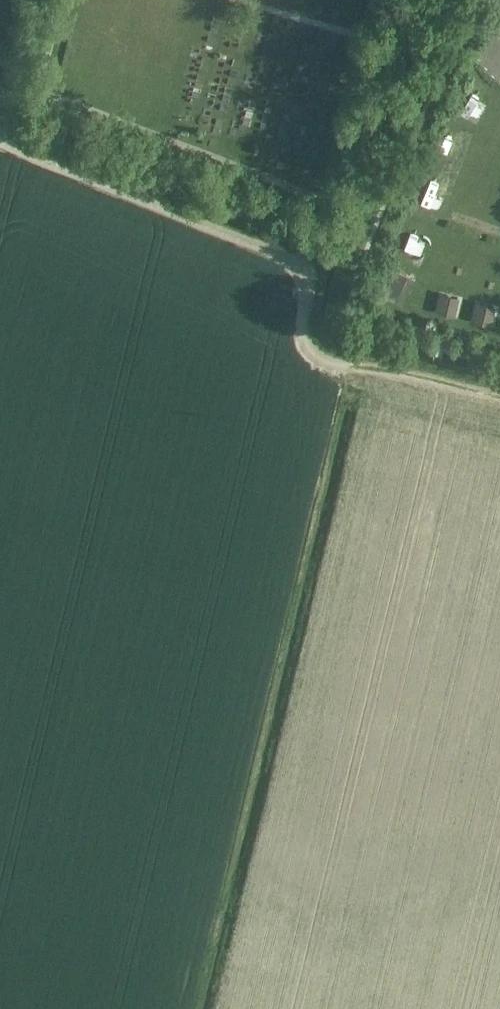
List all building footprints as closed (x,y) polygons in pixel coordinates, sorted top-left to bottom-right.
[(453,314),(456,301),(443,297),(440,311),(453,314)] [(489,323),(492,310),(479,306),(476,319),(489,323)]
